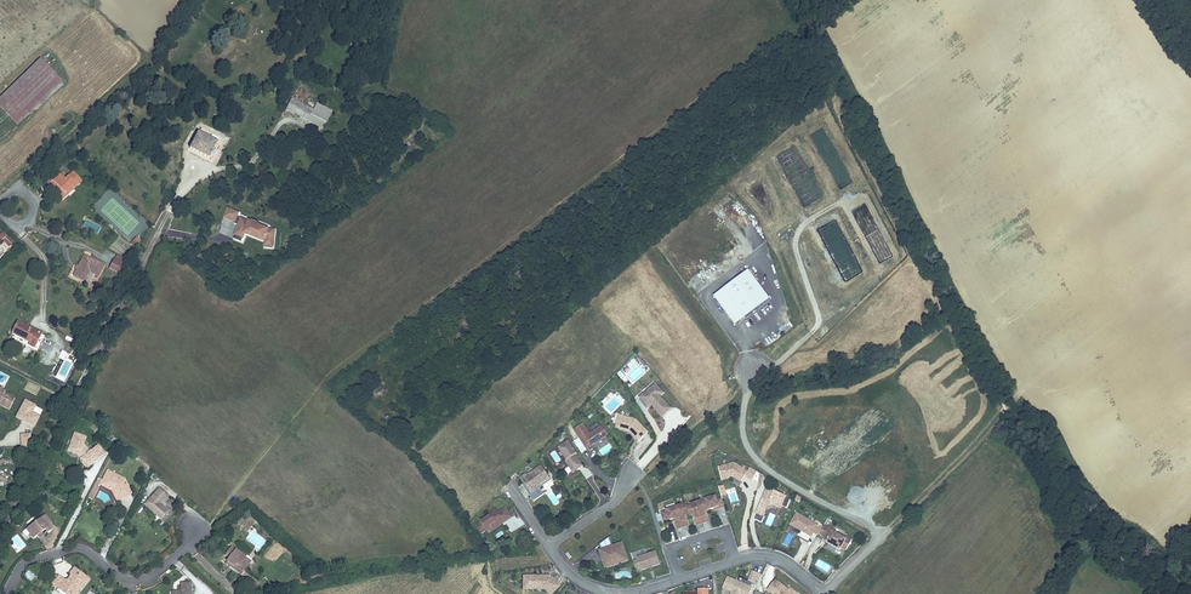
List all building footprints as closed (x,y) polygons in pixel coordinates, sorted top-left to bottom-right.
[(37,107),(64,82),(43,60),(16,86),(37,107)] [(37,107),(16,86),(0,101),(0,104),(19,124),(37,107)] [(287,109),(309,121),(315,110),(292,98),(287,109)] [(134,135),(141,129),(136,124),(130,130),(134,135)] [(189,148),(209,159),(218,143),(199,132),(189,148)] [(74,188),(82,182),(75,172),(67,178),(64,175),(62,172),(49,181),(53,187),(55,186),(58,189),(56,191),(60,196),(67,191),(65,189),(72,185),(74,188)] [(60,196),(61,198),(74,188),(72,185),(65,189),(67,191),(60,196)] [(730,212),(732,213),(733,209),(741,213),(744,207),(735,202),(730,212)] [(226,208),(222,220),(235,224),(239,212),(226,208)] [(245,236),(264,242),(263,246),(271,248),(277,230),(239,217),(233,235),(244,238),(245,236)] [(10,237),(4,230),(0,234),(0,237),(5,242),(10,237)] [(141,242),(138,239),(132,245),(135,248),(141,242)] [(72,266),(68,274),(81,280),(86,270),(94,274),(100,261),(80,251),(74,262),(76,263),(74,267),(72,266)] [(118,261),(121,255),(113,251),(110,256),(118,261)] [(114,269),(118,261),(110,256),(106,264),(114,269)] [(748,270),(724,289),(746,318),(770,299),(748,270)] [(746,318),(724,289),(714,296),(736,326),(746,318)] [(32,349),(40,333),(16,321),(8,337),(32,349)] [(44,335),(40,333),(32,349),(36,351),(44,335)] [(671,408),(659,395),(663,392),(656,384),(650,389),(652,391),(647,395),(644,392),(639,396),(647,406),(650,403),(662,416),(671,408)] [(2,404),(2,405),(11,411),(17,399),(10,395),(10,392),(4,389),(2,392),(0,391),(0,403),(2,404)] [(34,412),(37,405),(24,399),(16,418),(35,427),(40,415),(34,412)] [(656,420),(660,417),(650,406),(646,409),(656,420)] [(618,422),(621,427),(627,428),(630,427),(632,428),(634,430),(632,431),(640,439),(650,431),(637,418),(621,413),(618,422)] [(596,442),(606,435),(604,433),(608,430),(604,424),(592,432),(584,421),(575,427),(581,436),(587,446),(592,443),(591,441),(594,439),(595,441),(596,442)] [(20,434),(20,447),(31,447),(31,434),(20,434)] [(587,446),(581,436),(575,439),(584,451),(589,448),(587,446)] [(79,458),(86,467),(96,459),(90,451),(89,450),(88,451),(82,444),(71,439),(68,447),(73,448),(71,452),(77,454),(80,458),(79,458)] [(577,453),(578,452),(570,439),(560,445),(568,458),(567,459),(574,471),(584,464),(577,453)] [(98,445),(90,451),(96,459),(104,453),(98,445)] [(556,463),(561,460),(555,450),(550,453),(556,463)] [(749,470),(735,462),(721,466),(723,477),(734,475),(743,480),(746,475),(754,479),(759,471),(751,466),(749,470)] [(551,476),(543,464),(530,473),(529,471),(522,476),(526,481),(533,492),(531,493),(535,499),(543,494),(537,486),(551,476)] [(116,485),(120,498),(131,494),(124,477),(108,468),(103,478),(116,485)] [(116,499),(120,498),(116,485),(103,478),(100,483),(111,488),(116,499)] [(533,492),(526,481),(524,482),(531,493),(533,492)] [(94,483),(87,498),(92,500),(99,486),(94,483)] [(792,499),(787,497),(787,495),(776,490),(775,491),(768,488),(764,497),(765,501),(762,502),(757,512),(759,513),(756,518),(763,521),(765,516),(764,515),(767,508),(766,506),(773,504),(778,506),(779,505),(783,506),(783,505),(788,507),(792,499)] [(147,505),(163,519),(170,512),(163,504),(168,498),(160,491),(147,505)] [(715,507),(720,505),(721,507),(726,506),(723,497),(718,499),(718,497),(688,506),(687,503),(668,509),(668,510),(663,511),(665,519),(671,517),(671,519),(675,517),(679,528),(686,525),(684,518),(683,515),(685,514),(690,513),(691,515),(693,514),(695,513),(696,516),(698,524),(709,520),(706,510),(715,507)] [(497,521),(503,517),(505,520),(513,515),(506,505),(499,510),(496,506),(490,510),(492,513),(477,523),(483,531),(487,528),(488,529),(491,529),(493,526),(491,524),(496,520),(497,521)] [(809,518),(798,512),(791,523),(813,536),(815,532),(819,535),(820,532),(823,527),(813,521),(809,518)] [(31,535),(37,531),(40,529),(44,526),(46,529),(50,527),(40,513),(24,525),(31,535)] [(489,531),(505,520),(503,517),(497,521),(496,520),(491,524),(493,526),(491,529),(488,529),(489,531)] [(847,550),(853,539),(848,536),(847,538),(834,530),(835,528),(830,525),(829,527),(825,524),(823,527),(820,532),(824,534),(823,536),(828,539),(827,540),(841,549),(842,547),(847,550)] [(17,534),(8,542),(17,553),(26,545),(17,534)] [(628,554),(623,541),(613,544),(611,535),(601,543),(603,548),(601,548),(603,555),(607,554),(609,560),(627,554),(628,554)] [(236,567),(234,569),(242,577),(249,569),(243,564),(245,560),(233,549),(226,557),(231,561),(230,562),(236,567)] [(657,549),(638,555),(639,556),(642,566),(642,568),(648,567),(647,565),(653,563),(654,565),(661,562),(657,549)] [(606,565),(628,558),(627,554),(609,560),(607,554),(603,555),(606,565)] [(243,564),(249,569),(252,566),(245,560),(243,564)] [(70,577),(66,578),(71,582),(74,579),(74,576),(79,570),(76,567),(70,573),(70,577)] [(24,576),(31,581),(35,575),(28,570),(24,576)] [(55,580),(60,585),(61,583),(66,587),(64,589),(70,593),(73,591),(76,593),(88,578),(79,570),(74,576),(74,579),(71,582),(66,578),(60,574),(55,580)] [(763,574),(754,571),(751,578),(740,573),(737,580),(729,576),(724,587),(733,590),(741,593),(749,593),(753,584),(758,586),(763,574)] [(561,584),(551,574),(530,574),(530,585),(544,585),(552,593),(561,584)] [(70,593),(79,593),(91,580),(88,578),(76,593),(73,591),(70,593)] [(799,593),(791,587),(790,589),(777,579),(768,589),(775,593),(798,593),(799,593)] [(191,582),(181,583),(182,590),(172,591),(172,593),(191,593),(191,582)]
